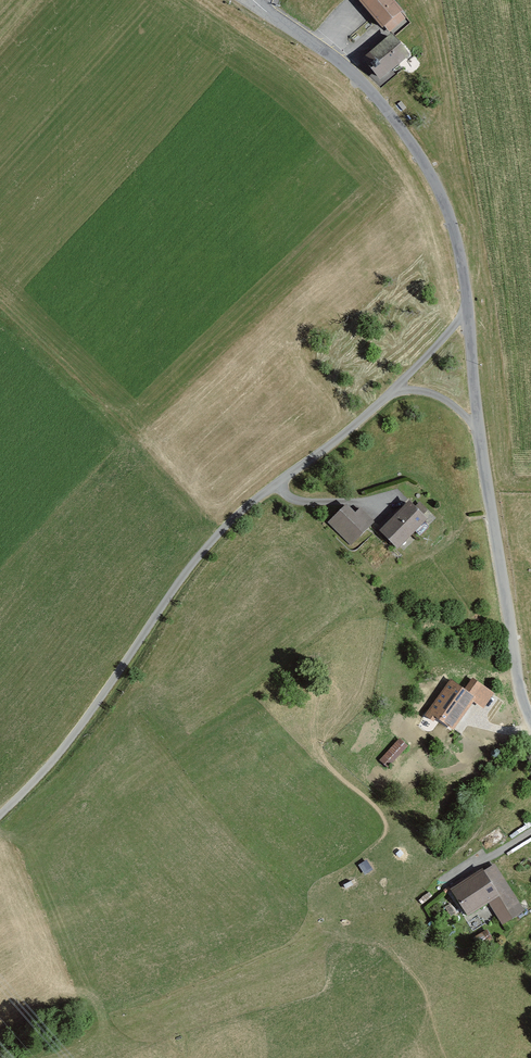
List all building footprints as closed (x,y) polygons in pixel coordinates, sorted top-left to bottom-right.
[(385,33),(404,17),(388,0),(356,0),(385,33)] [(413,61),(392,35),(360,60),(381,86),(413,61)] [(429,521),(410,500),(376,532),(396,553),(429,521)] [(372,527),(347,501),(323,524),(348,550),(372,527)] [(491,695),(456,669),(418,719),(453,745),(491,695)] [(393,765),(410,744),(399,736),(383,757),(393,765)] [(529,913),(498,863),(449,894),(466,921),(488,907),(502,930),(529,913)]
